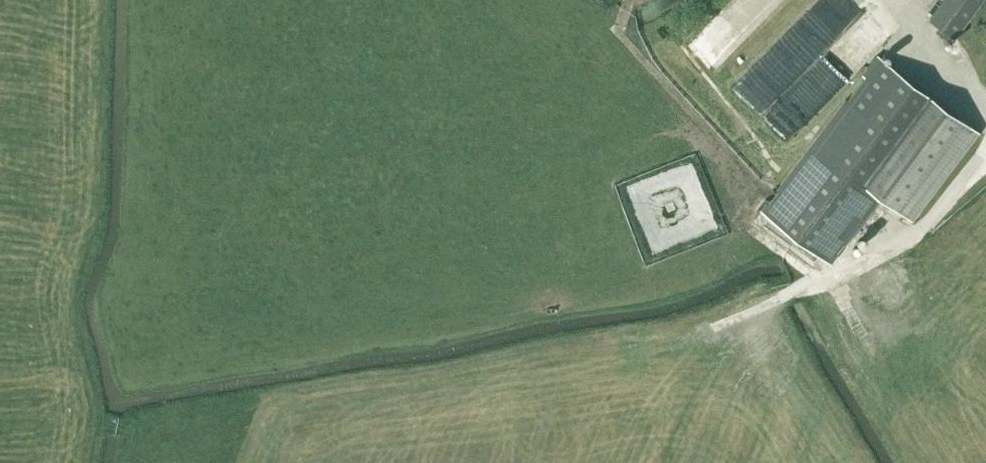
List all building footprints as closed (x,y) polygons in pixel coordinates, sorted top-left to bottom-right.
[(982,0),(942,0),(928,19),(954,39),(982,0)] [(911,219),(977,131),(879,58),(762,212),(829,262),(879,195),(911,219)]
